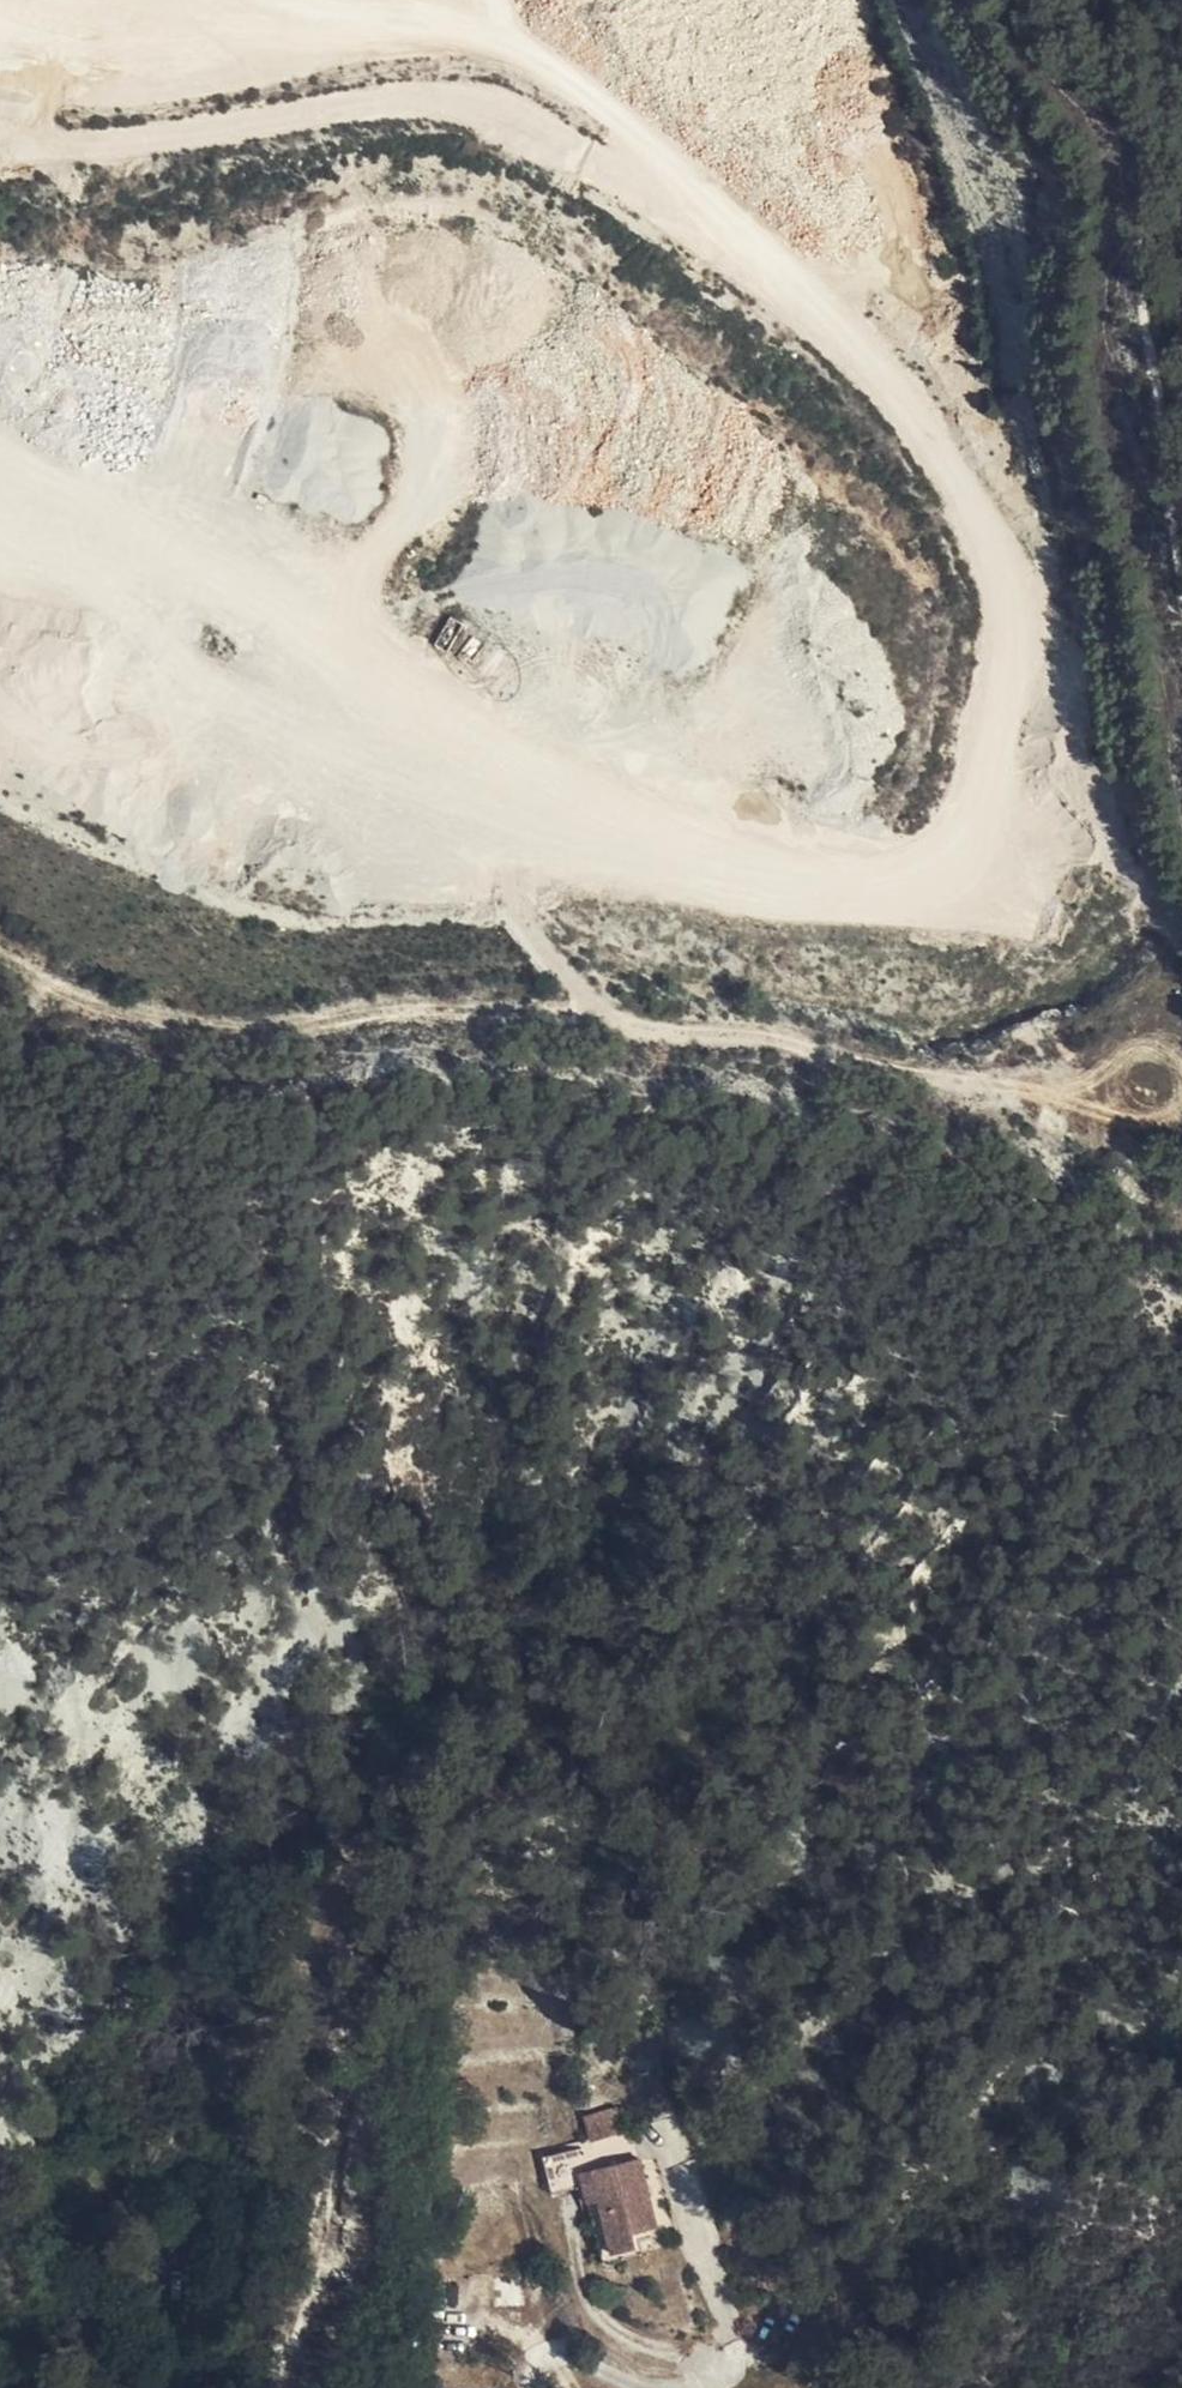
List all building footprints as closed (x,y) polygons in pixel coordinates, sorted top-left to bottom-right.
[(592,2139),(623,2129),(616,2109),(585,2118),(592,2139)] [(599,2143),(545,2157),(552,2188),(583,2180),(606,2175),(599,2143)] [(583,2180),(552,2188),(552,2194),(584,2186),(583,2180)] [(645,2211),(636,2180),(611,2187),(620,2219),(645,2211)] [(654,2247),(651,2235),(639,2238),(639,2241),(613,2248),(616,2260),(643,2253),(642,2251),(654,2247)]
